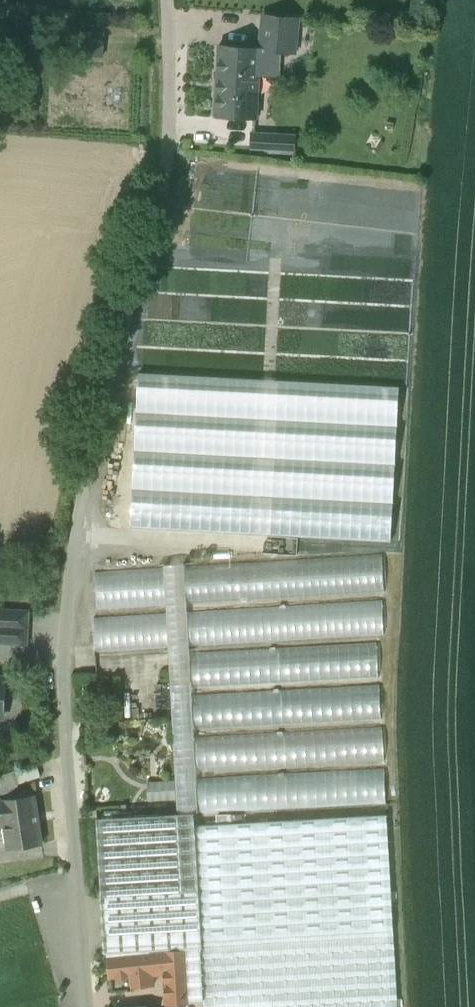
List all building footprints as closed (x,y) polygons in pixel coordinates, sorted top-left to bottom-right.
[(298,19),(263,15),(260,49),(261,49),(259,75),(278,76),(279,52),(295,54),(298,19)] [(260,49),(219,46),(215,116),(257,118),(259,75),(261,49),(260,49)] [(295,135),(252,133),(251,148),(294,151),(295,135)] [(336,202),(339,179),(240,170),(239,185),(229,184),(231,170),(207,168),(203,208),(230,210),(230,213),(343,223),(345,203),(336,202)] [(268,280),(266,292),(324,298),(324,291),(339,292),(340,281),(341,273),(330,272),(330,271),(301,268),(303,248),(289,246),(287,265),(273,264),(275,247),(270,246),(267,271),(255,269),(254,279),(268,280)] [(391,403),(134,383),(123,527),(380,547),(391,403)] [(93,576),(95,609),(383,593),(381,559),(93,576)] [(332,606),(92,619),(94,653),(334,640),(332,606)] [(0,610),(0,642),(26,643),(28,612),(0,610)] [(376,645),(191,656),(192,690),(378,679),(376,645)] [(377,686),(192,697),(193,731),(379,720),(377,686)] [(380,729),(194,740),(196,774),(382,763),(380,729)] [(36,764),(14,771),(18,784),(40,777),(36,764)] [(383,770),(197,780),(199,814),(385,804),(383,770)] [(0,800),(0,825),(5,825),(9,849),(41,844),(34,795),(0,800)] [(194,812),(97,818),(105,953),(109,953),(109,955),(150,951),(151,951),(165,950),(186,949),(188,1001),(205,1000),(202,946),(195,825),(194,812)] [(387,814),(195,825),(202,946),(394,935),(387,814)] [(202,946),(205,1000),(205,1006),(398,1006),(394,935),(202,946)] [(186,949),(165,950),(167,1002),(188,1001),(186,949)] [(150,951),(109,955),(113,991),(126,989),(125,976),(152,973),(150,951)]
